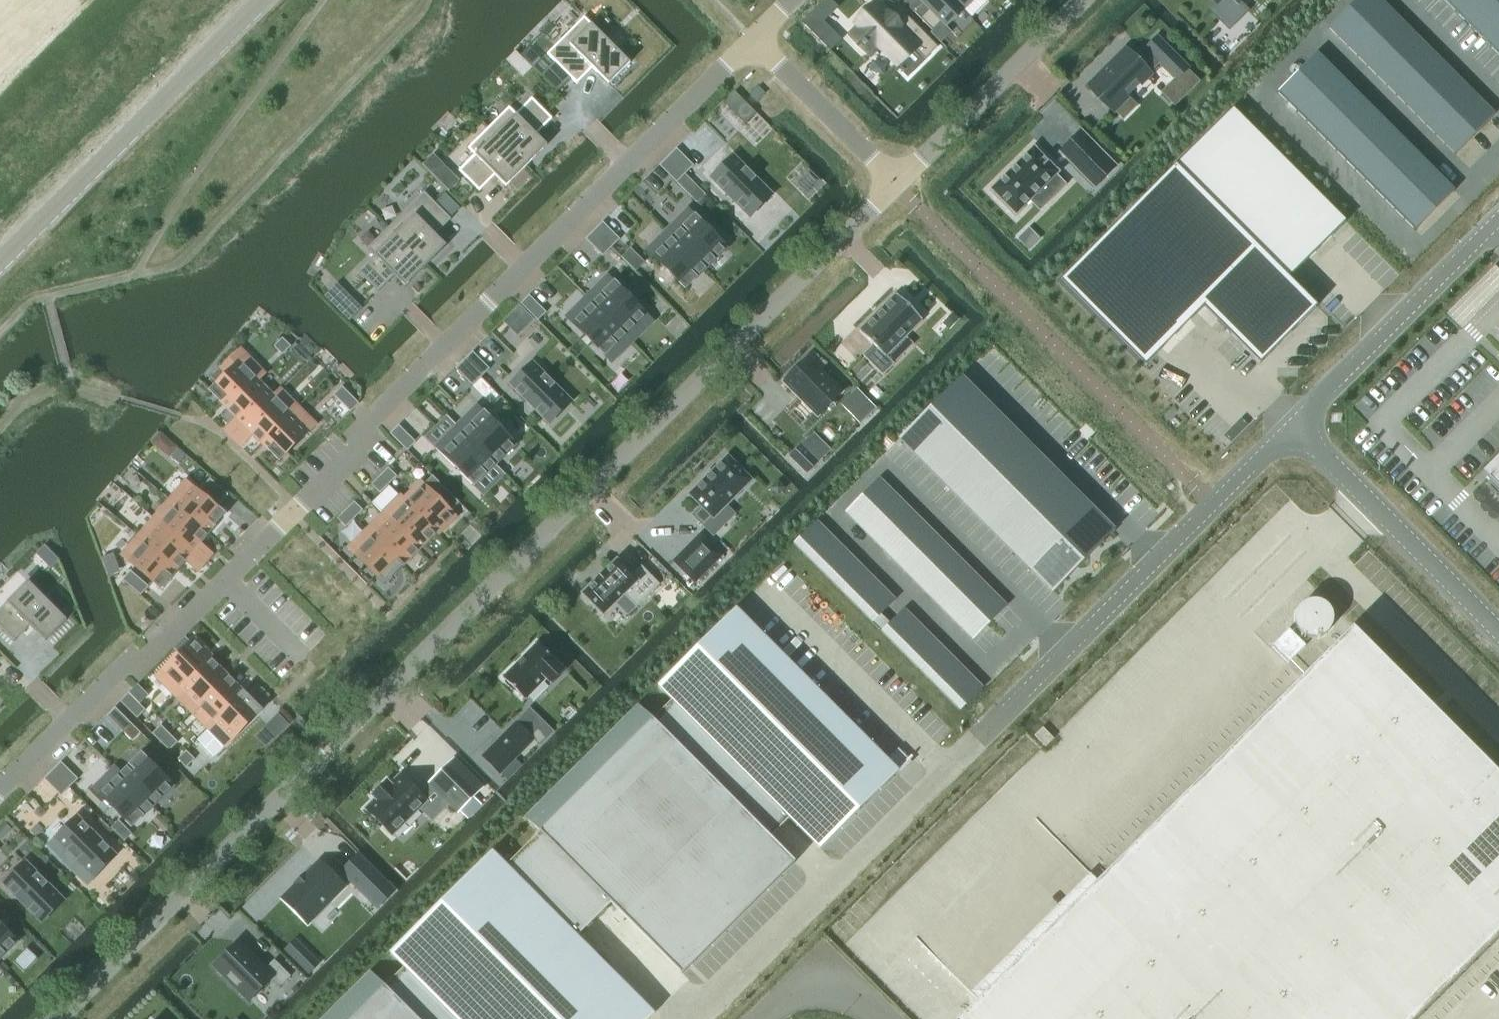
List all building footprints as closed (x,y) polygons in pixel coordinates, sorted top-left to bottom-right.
[(803,21),(831,50),(835,46),(842,40),(824,21),(838,7),(832,0),(824,0),(803,21)] [(913,11),(933,30),(941,22),(946,26),(963,9),(954,0),(920,0),(922,2),(913,11)] [(963,9),(972,0),(954,0),(963,9)] [(1217,4),(1212,9),(1218,16),(1229,27),(1235,21),(1245,10),(1240,5),(1241,3),(1238,0),(1237,0),(1236,1),(1235,0),(1213,0),(1217,4)] [(1328,27),(1455,154),(1495,114),(1381,0),(1355,0),(1328,27)] [(1498,56),(1498,0),(1443,0),(1498,56)] [(858,27),(851,34),(872,54),(878,48),(880,50),(908,78),(926,60),(925,59),(938,47),(905,14),(896,23),(887,14),(886,14),(876,4),(864,15),(857,22),(856,24),(856,25),(857,25),(858,27)] [(555,62),(541,75),(557,92),(571,78),(577,84),(593,68),(609,84),(630,63),(584,17),(547,54),(555,62)] [(1126,50),(1089,86),(1113,110),(1128,96),(1159,63),(1175,79),(1162,92),(1175,105),(1193,87),(1181,75),(1188,69),(1189,68),(1158,36),(1145,49),(1153,57),(1143,67),(1126,50)] [(1317,52),(1277,92),(1414,229),(1454,189),(1317,52)] [(723,103),(731,111),(742,99),(735,92),(723,103)] [(509,107),(489,128),(527,165),(547,145),(537,134),(552,119),(532,98),(516,114),(509,107)] [(1176,165),(1062,279),(1147,363),(1203,307),(1231,335),(1260,364),(1317,307),(1316,306),(1289,278),(1345,222),(1232,108),(1187,154),(1190,157),(1178,168),(1176,165)] [(474,156),(458,171),(480,191),(495,175),(506,186),(527,165),(489,128),(467,149),(474,156)] [(1114,166),(1080,131),(1059,151),(1094,187),(1114,166)] [(992,188),(991,189),(992,191),(993,190),(1015,213),(1016,215),(1018,213),(1017,213),(1030,201),(1043,187),(1052,197),(1065,184),(1056,175),(1057,173),(1057,174),(1059,172),(1057,171),(1035,148),(1034,147),(1032,148),(1033,148),(993,188),(992,188)] [(668,157),(685,174),(694,165),(677,148),(668,157)] [(772,195),(733,156),(712,178),(751,217),(772,195)] [(685,174),(668,157),(660,165),(677,182),(685,174)] [(450,172),(439,182),(448,191),(459,180),(450,172)] [(388,228),(426,266),(447,246),(436,234),(452,219),(424,192),(388,228)] [(688,209),(668,230),(706,268),(726,248),(688,209)] [(595,230),(612,247),(620,239),(603,222),(595,230)] [(426,266),(388,228),(367,248),(374,255),(358,271),(379,292),(394,276),(406,287),(426,266)] [(1028,250),(1039,239),(1028,228),(1017,239),(1028,250)] [(612,247),(595,230),(586,239),(603,256),(612,247)] [(706,268),(668,230),(647,250),(685,288),(706,268)] [(608,276),(587,296),(625,335),(646,314),(608,276)] [(547,312),(530,295),(521,304),(538,321),(547,312)] [(860,332),(874,346),(864,356),(884,376),(895,365),(887,357),(923,320),(898,295),(860,332)] [(351,296),(338,309),(350,321),(363,308),(351,296)] [(605,355),(625,335),(587,296),(567,317),(605,355)] [(953,313),(944,322),(951,329),(960,320),(953,313)] [(274,346),(283,355),(291,346),(283,338),(274,346)] [(473,352),(464,360),(481,377),(490,369),(473,352)] [(219,369),(211,377),(218,384),(211,391),(228,409),(264,373),(247,356),(226,376),(219,369)] [(818,416),(841,392),(808,359),(784,382),(818,416)] [(481,377),(464,360),(456,369),(473,386),(481,377)] [(550,423),(571,402),(532,363),(511,384),(550,423)] [(237,418),(225,430),(230,434),(233,438),(281,390),(280,390),(274,396),(271,393),(258,381),(265,374),(264,373),(228,409),(237,418)] [(959,379),(926,413),(942,429),(976,395),(959,379)] [(334,395),(351,412),(359,404),(343,386),(334,395)] [(281,390),(233,438),(241,446),(253,434),(259,439),(262,443),(298,407),(294,404),(281,390)] [(976,395),(942,429),(958,445),(992,412),(976,395)] [(867,398),(851,414),(860,424),(876,408),(867,398)] [(477,406),(457,426),(495,464),(516,444),(477,406)] [(298,407),(262,443),(280,461),(316,425),(298,407)] [(992,412),(958,445),(974,462),(1008,428),(992,412)] [(926,413),(899,439),(916,455),(942,429),(926,413)] [(399,425),(391,433),(408,450),(416,442),(399,425)] [(495,464),(457,426),(436,447),(475,485),(495,464)] [(1008,428),(974,462),(990,478),(1024,444),(1008,428)] [(942,429),(916,455),(932,471),(958,445),(942,429)] [(801,444),(790,456),(807,473),(819,461),(801,444)] [(1024,444),(990,478),(1007,494),(1041,461),(1024,444)] [(958,445),(932,471),(948,488),(974,462),(958,445)] [(179,448),(171,457),(179,465),(187,455),(179,448)] [(728,456),(689,494),(702,506),(693,515),(713,536),(736,513),(727,505),(752,480),(728,456)] [(1041,461),(1007,494),(1023,511),(1057,477),(1041,461)] [(974,462),(948,488),(964,504),(990,478),(974,462)] [(1498,496),(1498,466),(1484,481),(1498,496)] [(389,467),(380,476),(389,485),(397,476),(389,467)] [(389,485),(380,476),(372,485),(380,493),(389,485)] [(424,485),(422,483),(405,499),(401,496),(401,497),(436,532),(445,523),(447,526),(456,517),(451,512),(460,503),(433,476),(424,485)] [(1057,477),(1023,511),(1039,527),(1073,493),(1057,477)] [(221,503),(228,494),(210,478),(202,488),(221,503)] [(880,478),(862,495),(872,505),(889,488),(880,478)] [(990,478),(964,504),(981,520),(1007,494),(990,478)] [(186,481),(170,500),(208,532),(224,514),(186,481)] [(889,488),(872,505),(882,515),(899,497),(889,488)] [(1073,493),(1039,527),(1055,543),(1089,509),(1073,493)] [(1007,494),(981,520),(997,537),(1023,511),(1007,494)] [(862,495),(845,512),(855,522),(872,505),(862,495)] [(436,532),(401,497),(384,514),(419,549),(420,548),(436,532)] [(899,497),(882,515),(892,524),(909,507),(899,497)] [(170,500),(154,518),(205,562),(212,553),(200,543),(208,532),(170,500)] [(354,501),(346,510),(355,518),(363,510),(354,501)] [(872,505),(855,522),(865,532),(882,515),(872,505)] [(909,507),(892,524),(901,534),(919,517),(909,507)] [(1089,509),(1055,543),(1079,567),(1113,533),(1089,509)] [(355,518),(346,510),(337,518),(346,527),(355,518)] [(1023,511),(997,537),(1013,553),(1039,527),(1023,511)] [(419,549),(384,514),(367,531),(402,566),(403,565),(419,549)] [(882,515),(865,532),(874,542),(892,524),(882,515)] [(919,517),(901,534),(911,544),(928,527),(919,517)] [(154,518),(138,537),(176,570),(185,560),(198,571),(205,562),(154,518)] [(817,521),(795,543),(804,553),(827,531),(817,521)] [(892,524),(874,542),(884,551),(901,534),(892,524)] [(928,527),(911,544),(921,554),(938,537),(928,527)] [(1039,527),(1013,553),(1029,569),(1055,543),(1039,527)] [(402,566),(367,531),(349,548),(384,584),(402,566)] [(827,531),(804,553),(814,563),(836,541),(827,531)] [(701,534),(674,561),(695,583),(722,556),(701,534)] [(901,534),(884,551),(894,561),(911,544),(901,534)] [(138,537),(122,555),(160,588),(176,570),(138,537)] [(938,537),(921,554),(931,563),(948,546),(938,537)] [(836,541),(814,563),(824,573),(846,551),(836,541)] [(1055,543),(1029,569),(1053,593),(1079,567),(1055,543)] [(911,544),(894,561),(904,571),(921,554),(911,544)] [(60,559),(45,545),(36,554),(50,568),(60,559)] [(948,546),(931,563),(940,573),(958,556),(948,546)] [(846,551),(824,573),(834,583),(856,561),(846,551)] [(921,554),(904,571),(913,581),(931,563),(921,554)] [(958,556),(940,573),(950,583),(967,566),(958,556)] [(642,566),(632,575),(617,560),(583,594),(604,616),(624,595),(636,607),(660,584),(642,566)] [(856,561),(834,583),(844,593),(866,571),(856,561)] [(931,563),(913,581),(923,591),(940,573),(931,563)] [(967,566),(950,583),(960,593),(977,576),(967,566)] [(141,595),(149,586),(131,571),(123,580),(141,595)] [(866,571),(844,593),(854,603),(876,581),(866,571)] [(940,573),(923,591),(933,600),(950,583),(940,573)] [(977,576),(960,593),(970,603),(987,585),(977,576)] [(67,620),(28,581),(0,609),(0,627),(14,641),(30,625),(46,641),(67,620)] [(876,581),(854,603),(864,613),(886,591),(876,581)] [(950,583),(933,600),(942,610),(960,593),(950,583)] [(987,585),(970,603),(979,612),(997,595),(987,585)] [(886,591),(864,613),(874,623),(882,614),(896,601),(886,591)] [(960,593),(942,610),(952,620),(970,603),(960,593)] [(997,595),(979,612),(989,623),(1007,605),(997,595)] [(970,603),(952,620),(962,630),(979,612),(970,603)] [(672,700),(652,720),(770,838),(790,818),(820,849),(898,772),(898,771),(887,760),(736,608),(658,686),(672,700)] [(891,623),(883,632),(893,642),(915,620),(905,610),(891,623)] [(979,612),(962,630),(972,640),(989,623),(979,612)] [(882,614),(874,623),(878,627),(887,619),(882,614)] [(887,619),(878,627),(883,632),(891,623),(887,619)] [(915,620),(893,642),(902,652),(924,630),(915,620)] [(959,1018),(1417,1018),(1498,937),(1498,771),(1353,624),(959,1018)] [(1289,663),(1306,646),(1289,629),(1272,646),(1289,663)] [(924,630),(902,652),(912,662),(934,640),(924,630)] [(195,639),(157,677),(174,694),(210,659),(201,650),(203,648),(195,639)] [(934,640),(912,662),(922,672),(944,650),(934,640)] [(537,643),(503,677),(526,699),(546,679),(552,684),(565,671),(537,643)] [(944,650),(922,672),(932,681),(954,659),(944,650)] [(210,659),(174,694),(192,711),(227,676),(210,659)] [(954,659),(932,681),(942,691),(964,669),(954,659)] [(964,669),(942,691),(952,701),(974,679),(964,669)] [(227,676),(192,711),(209,729),(245,693),(227,676)] [(974,679),(952,701),(962,711),(984,689),(974,679)] [(146,710),(129,693),(120,701),(137,718),(146,710)] [(209,729),(198,740),(214,756),(225,745),(226,746),(262,711),(245,693),(209,729)] [(540,831),(506,865),(577,936),(611,902),(683,974),(795,863),(770,838),(652,720),(638,706),(526,817),(540,831)] [(116,708),(107,716),(124,733),(133,741),(141,733),(133,724),(116,708)] [(278,734),(288,724),(278,715),(268,725),(278,734)] [(517,722),(483,756),(500,773),(534,739),(517,722)] [(161,742),(170,734),(161,725),(153,733),(161,742)] [(1042,726),(1034,734),(1045,745),(1053,737),(1042,726)] [(178,742),(170,734),(161,742),(170,750),(178,742)] [(186,767),(195,759),(187,751),(178,759),(186,767)] [(152,806),(173,786),(142,754),(122,774),(152,806)] [(455,758),(429,785),(457,813),(459,811),(473,797),(483,787),(455,758)] [(70,787),(78,779),(62,762),(53,770),(70,787)] [(152,806),(122,774),(115,767),(94,788),(132,827),(152,806)] [(61,796),(70,787),(53,770),(45,779),(61,796)] [(392,834),(426,801),(401,775),(391,785),(387,782),(374,795),(377,799),(367,809),(392,834)] [(473,797),(459,811),(465,817),(479,803),(473,797)] [(88,884),(116,856),(77,817),(56,838),(79,862),(72,869),(88,884)] [(0,828),(0,840),(12,828),(6,822),(0,828)] [(385,987),(417,1018),(650,1018),(655,1014),(577,936),(506,865),(493,851),(492,851),(390,953),(404,967),(385,987)] [(359,855),(342,872),(370,901),(388,883),(359,855)] [(308,923),(345,886),(319,861),(306,875),(305,874),(296,883),(296,884),(282,898),(308,923)] [(43,922),(64,901),(25,862),(4,883),(43,922)] [(268,926),(277,917),(268,907),(259,917),(268,926)] [(17,941),(0,924),(0,958),(17,941)] [(296,940),(286,950),(295,958),(305,949),(296,940)] [(275,960),(266,968),(239,941),(215,966),(249,1000),(273,977),(282,985),(291,976),(275,960)] [(324,1018),(417,1018),(385,987),(370,972),(324,1018)]
